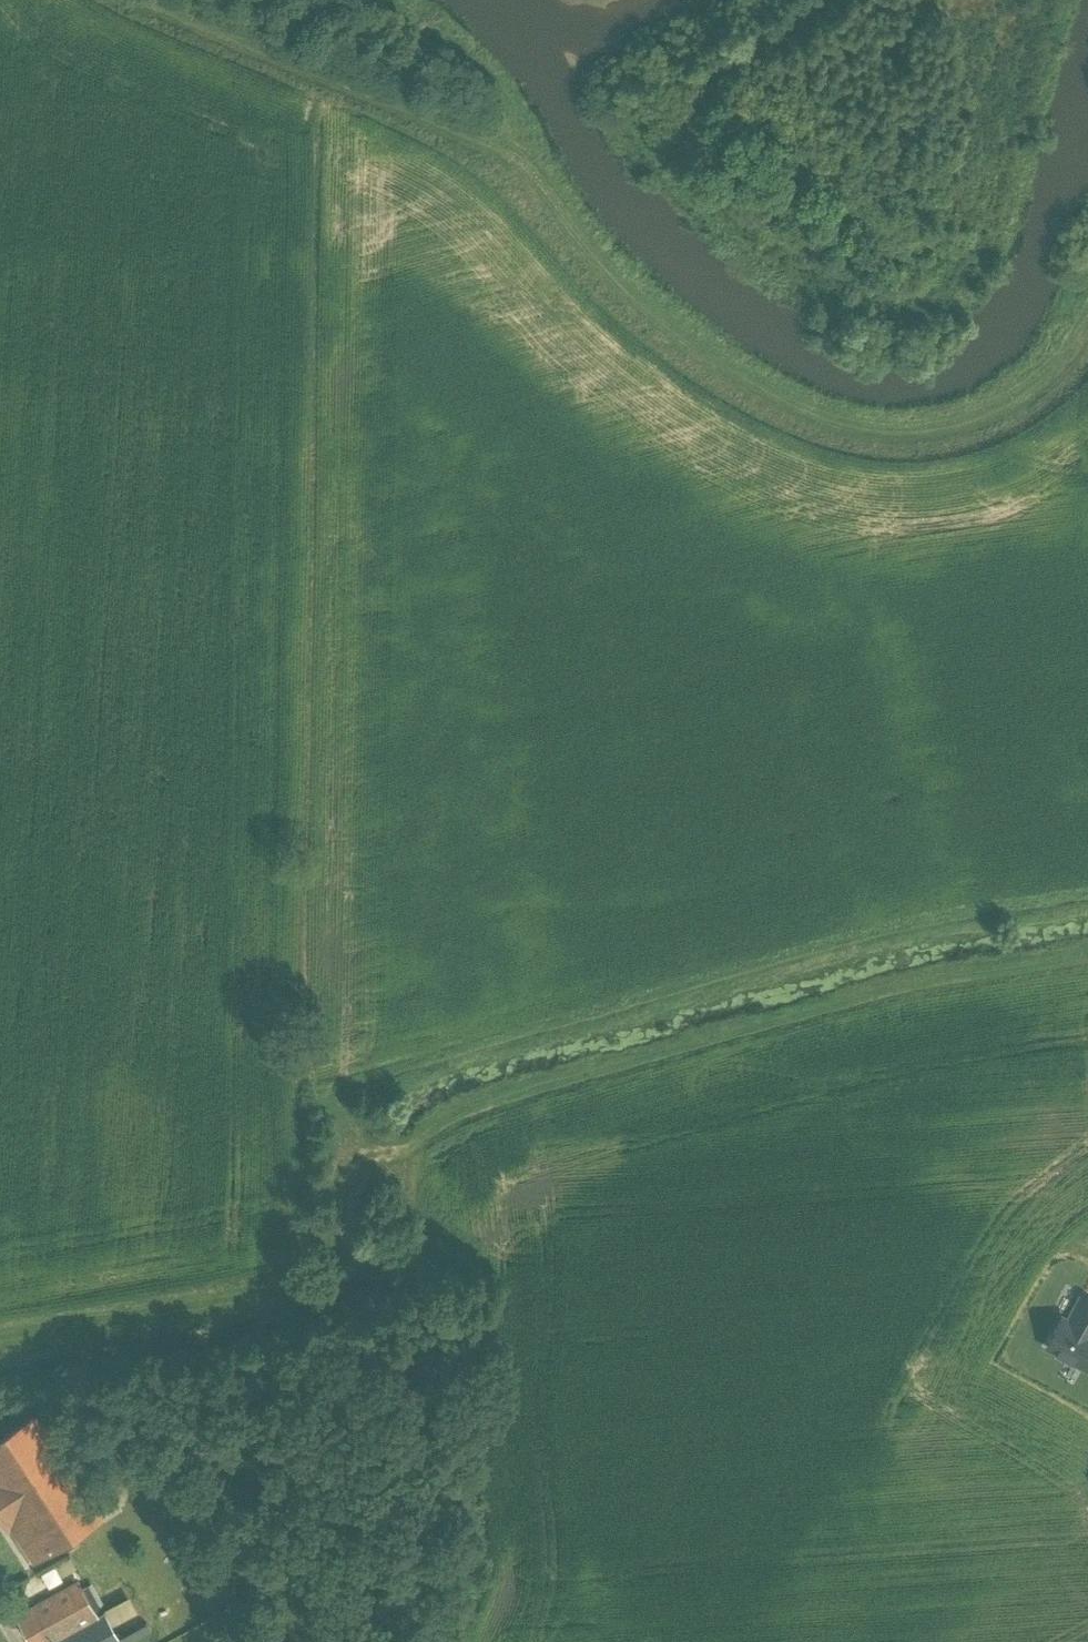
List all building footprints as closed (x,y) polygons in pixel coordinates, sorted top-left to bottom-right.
[(1087,1367),(1087,1366),(1087,1301),(1081,1297),(1068,1320),(1062,1317),(1047,1345),(1087,1367)] [(106,1517),(41,1414),(0,1440),(0,1514),(9,1528),(13,1526),(36,1562),(106,1517)] [(78,1581),(13,1615),(29,1641),(122,1641),(105,1612),(97,1616),(78,1581)]
